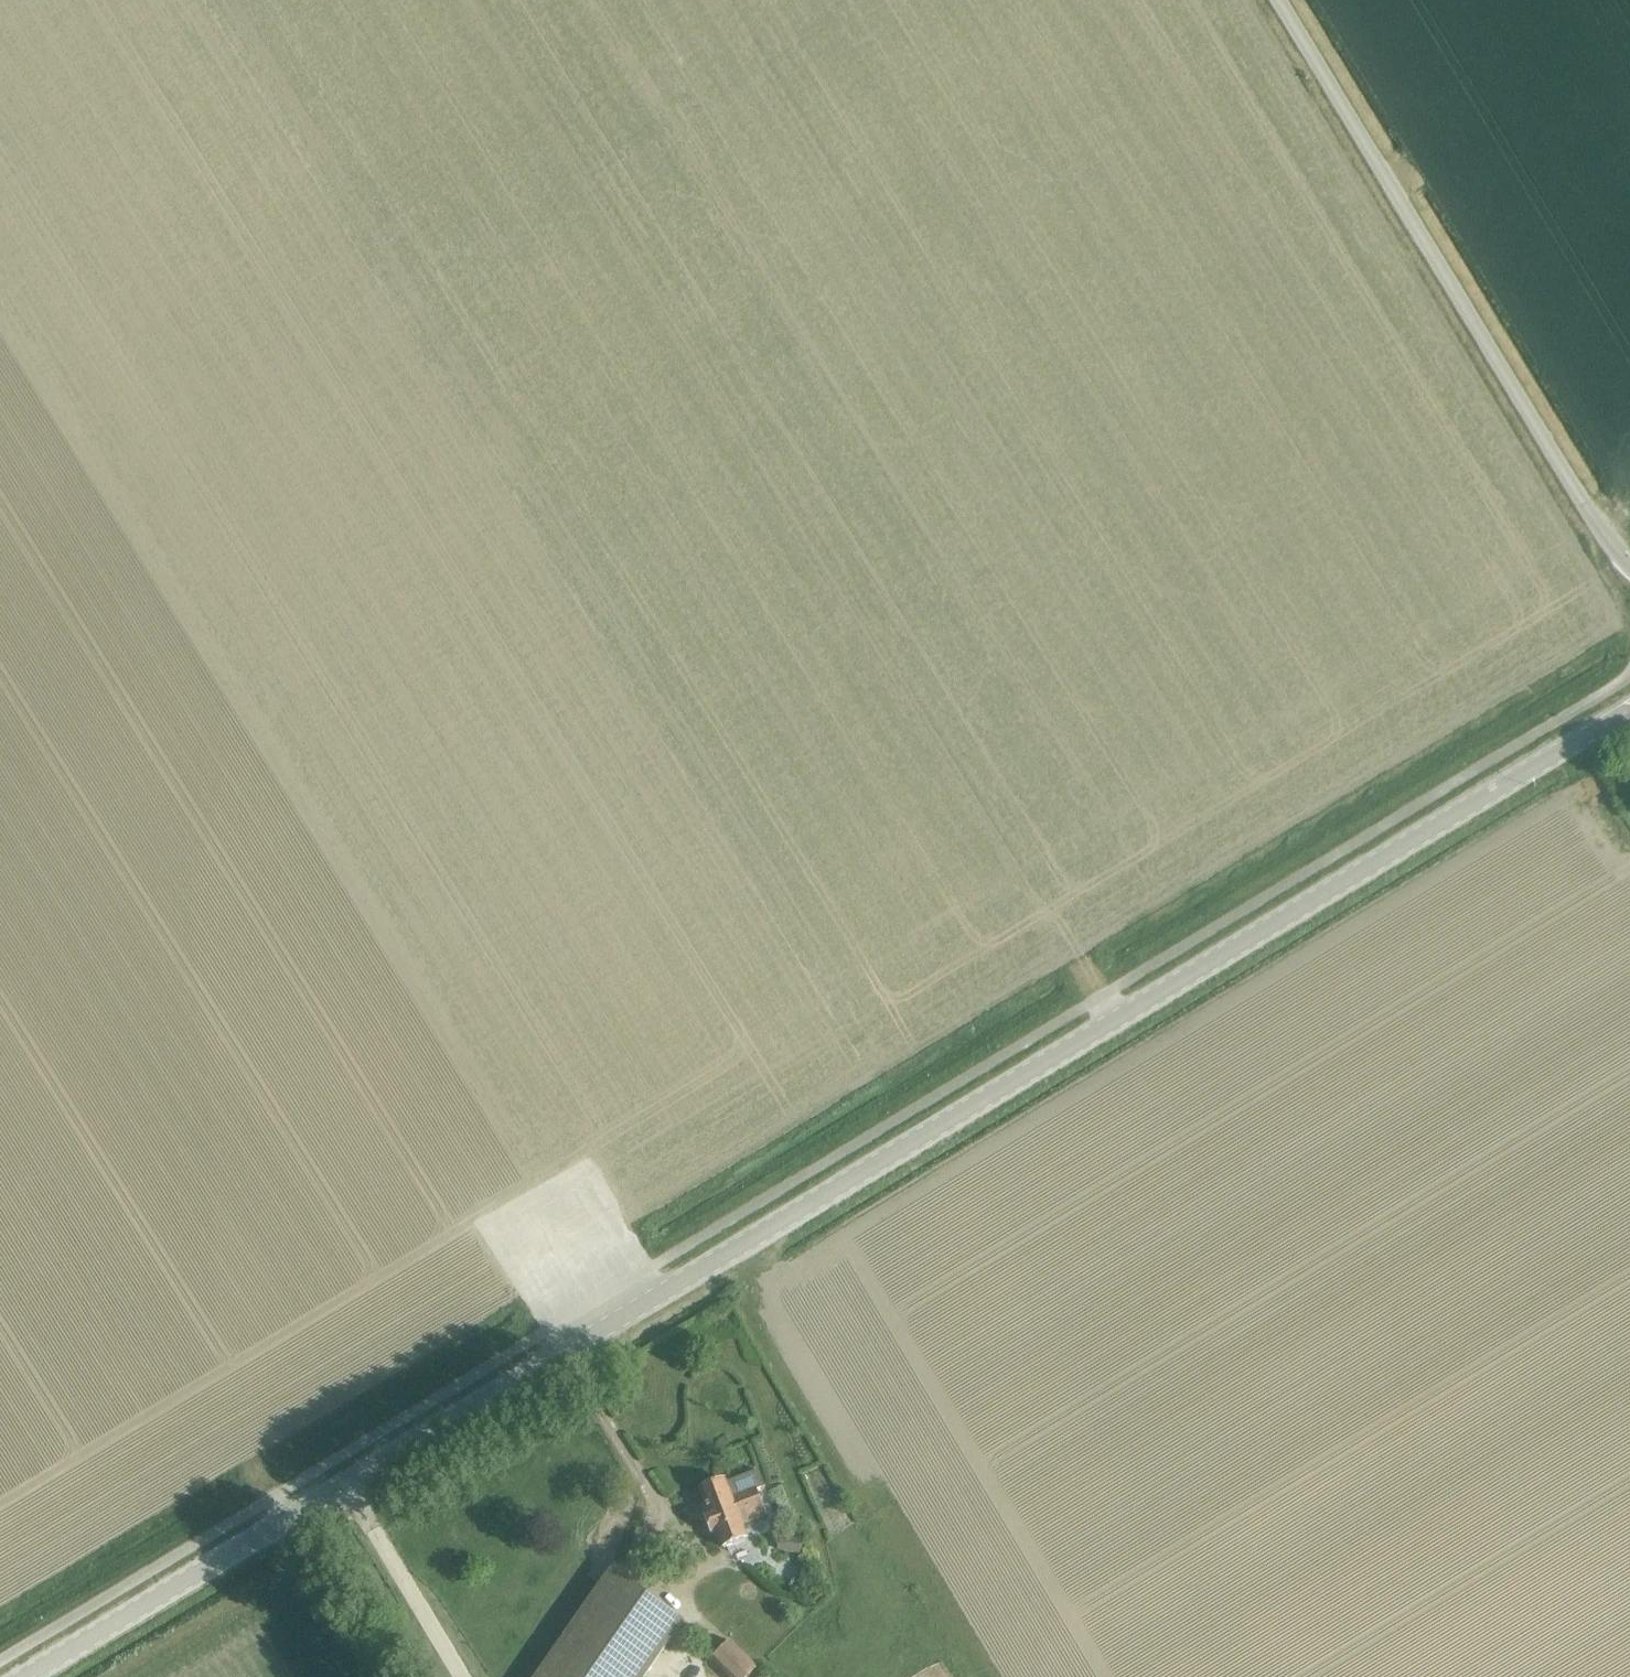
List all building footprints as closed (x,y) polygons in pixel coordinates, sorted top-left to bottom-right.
[(1614,754),(1620,765),(1629,758),(1629,750),(1627,746),(1614,754)] [(706,1503),(699,1505),(710,1532),(716,1530),(723,1547),(745,1539),(739,1524),(765,1514),(756,1490),(765,1487),(759,1471),(730,1482),(725,1484),(723,1480),(701,1488),(706,1503)] [(781,1537),(778,1549),(801,1554),(803,1542),(781,1537)] [(598,1564),(588,1578),(600,1586),(601,1585),(610,1571),(598,1564)] [(611,1569),(610,1571),(601,1585),(600,1586),(538,1676),(645,1676),(684,1619),(611,1569)] [(756,1667),(728,1641),(712,1659),(732,1676),(747,1676),(756,1667)]
